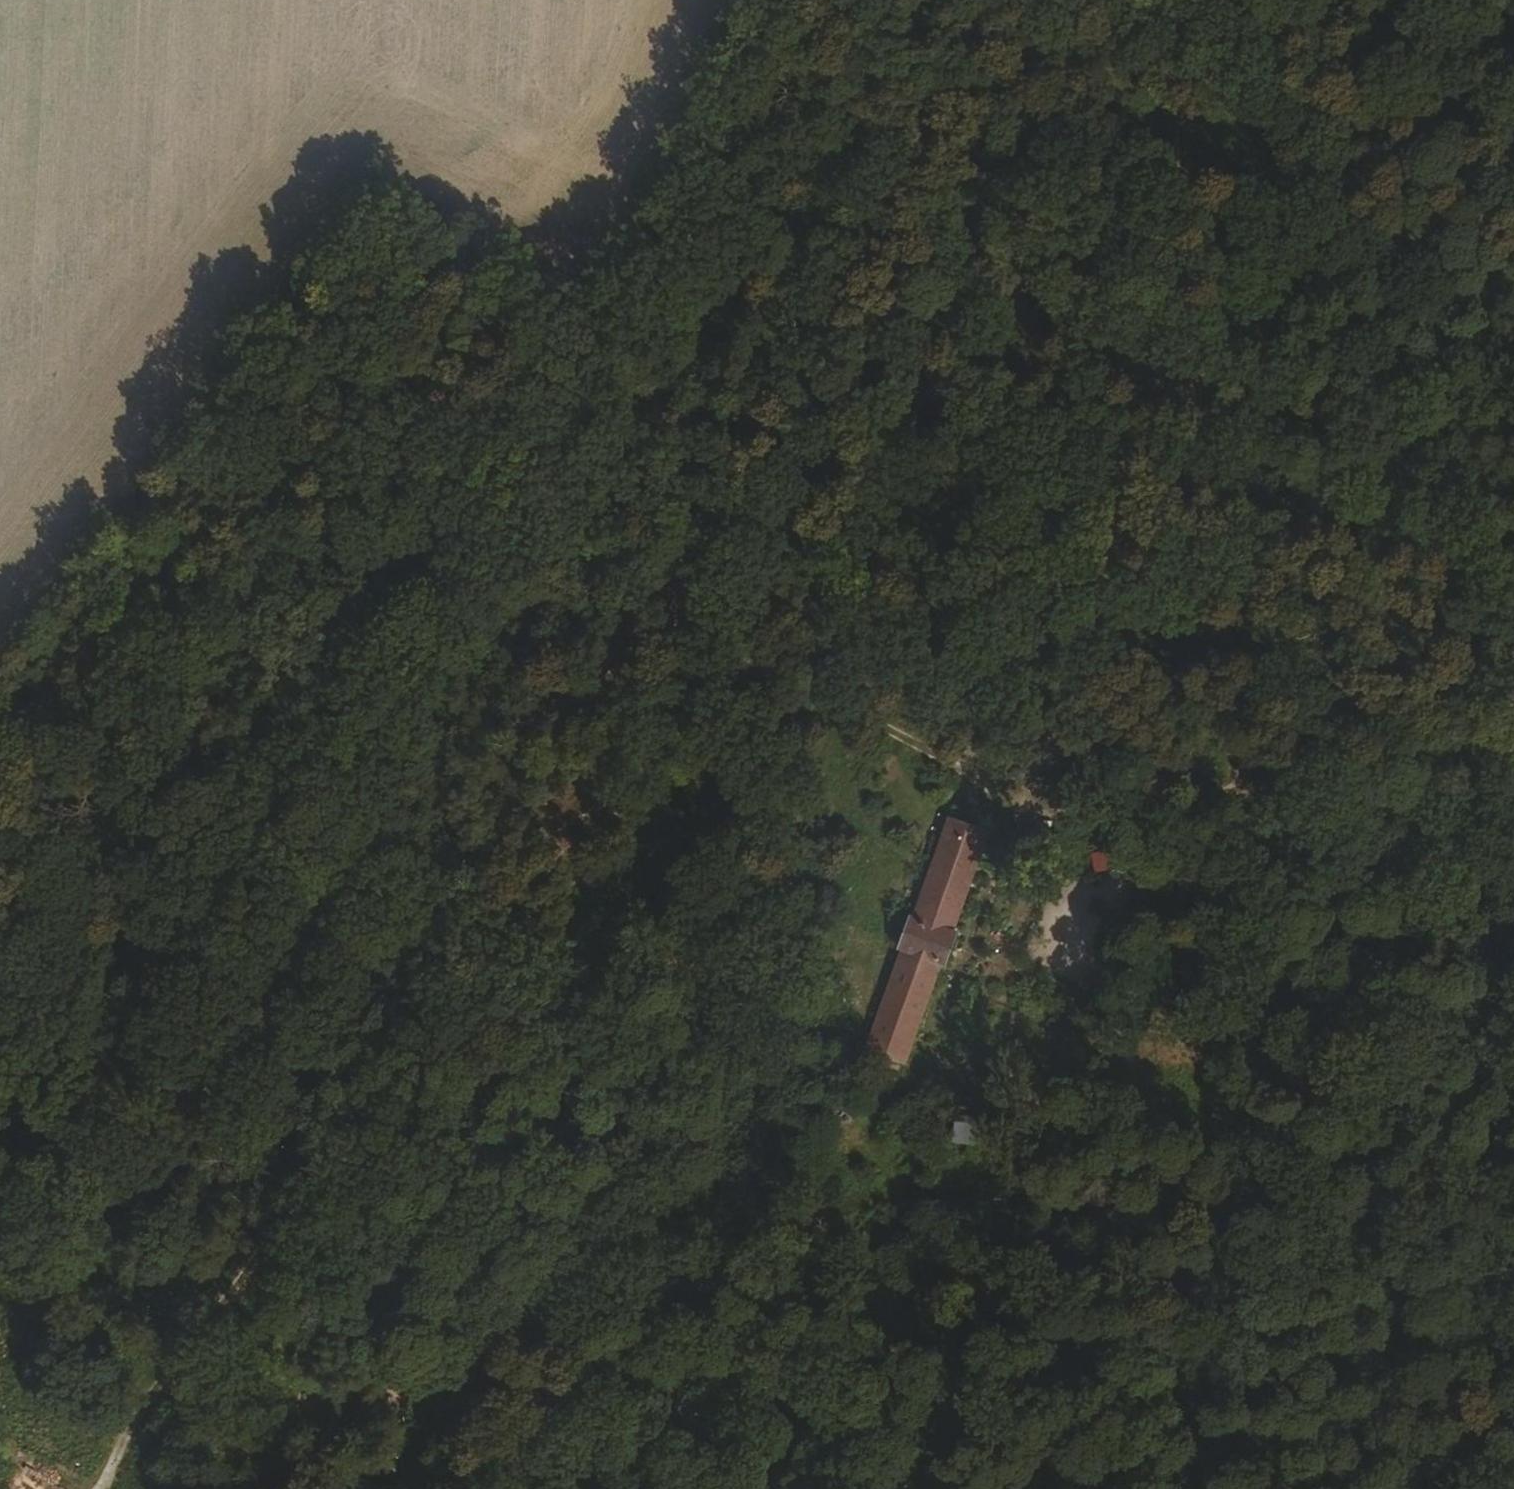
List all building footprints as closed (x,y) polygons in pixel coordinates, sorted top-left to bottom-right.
[(955,853),(935,904),(983,895),(996,871),(977,861),(981,851),(970,846),(964,857),(955,853)]
